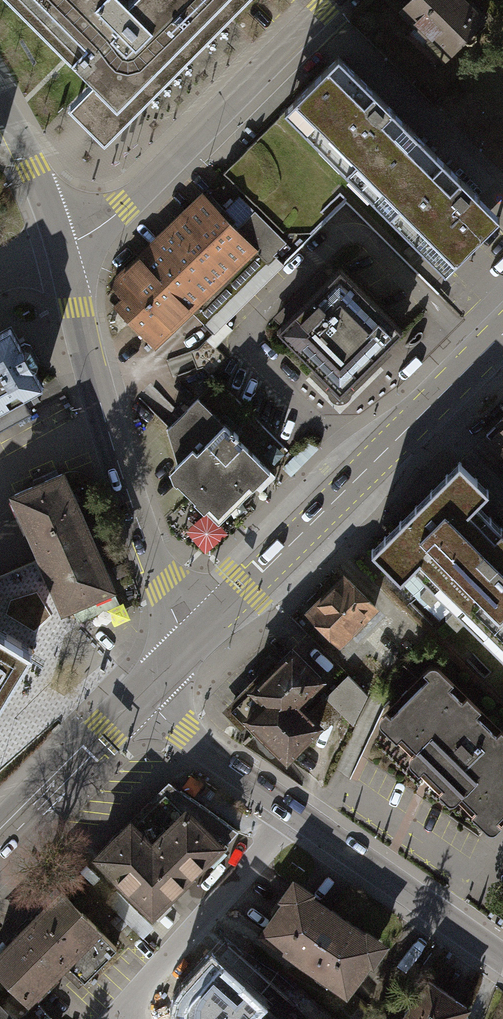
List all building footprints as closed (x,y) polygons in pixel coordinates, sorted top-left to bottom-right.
[(85,73),(60,99),(107,143),(245,0),(9,0),(68,57),(85,73)] [(387,11),(435,65),(482,22),(462,0),(400,0),(387,11)] [(324,55),(272,109),(349,185),(441,275),(494,215),(324,55)] [(180,210),(103,288),(155,339),(183,310),(194,322),(280,234),(250,205),(228,227),(195,194),(180,210)] [(338,270),(275,333),(339,398),(403,335),(338,270)] [(9,327),(0,331),(0,432),(32,414),(25,401),(43,391),(9,327)] [(174,458),(163,470),(208,521),(264,469),(195,398),(163,431),(174,458)] [(486,432),(502,448),(502,414),(486,432)] [(367,551),(394,578),(405,566),(502,659),(502,529),(471,499),(483,486),(454,460),(367,551)] [(65,474),(16,496),(69,615),(118,593),(65,474)] [(344,578),(306,614),(338,647),(376,611),(344,578)] [(0,630),(0,705),(16,678),(33,650),(0,630)] [(290,655),(235,711),(288,762),(343,705),(290,655)] [(374,727),(486,840),(502,823),(502,739),(434,669),(374,727)] [(131,823),(92,862),(155,924),(228,850),(225,847),(239,833),(170,784),(131,823)] [(375,943),(283,881),(250,930),(341,992),(375,943)] [(0,947),(0,967),(26,993),(61,958),(80,977),(115,942),(60,887),(0,947)] [(213,962),(175,1005),(191,1018),(242,1018),(257,1002),(213,962)] [(397,1018),(464,1018),(471,1009),(425,977),(397,1018)] [(0,1006),(0,1018),(14,1018),(0,1006)]
